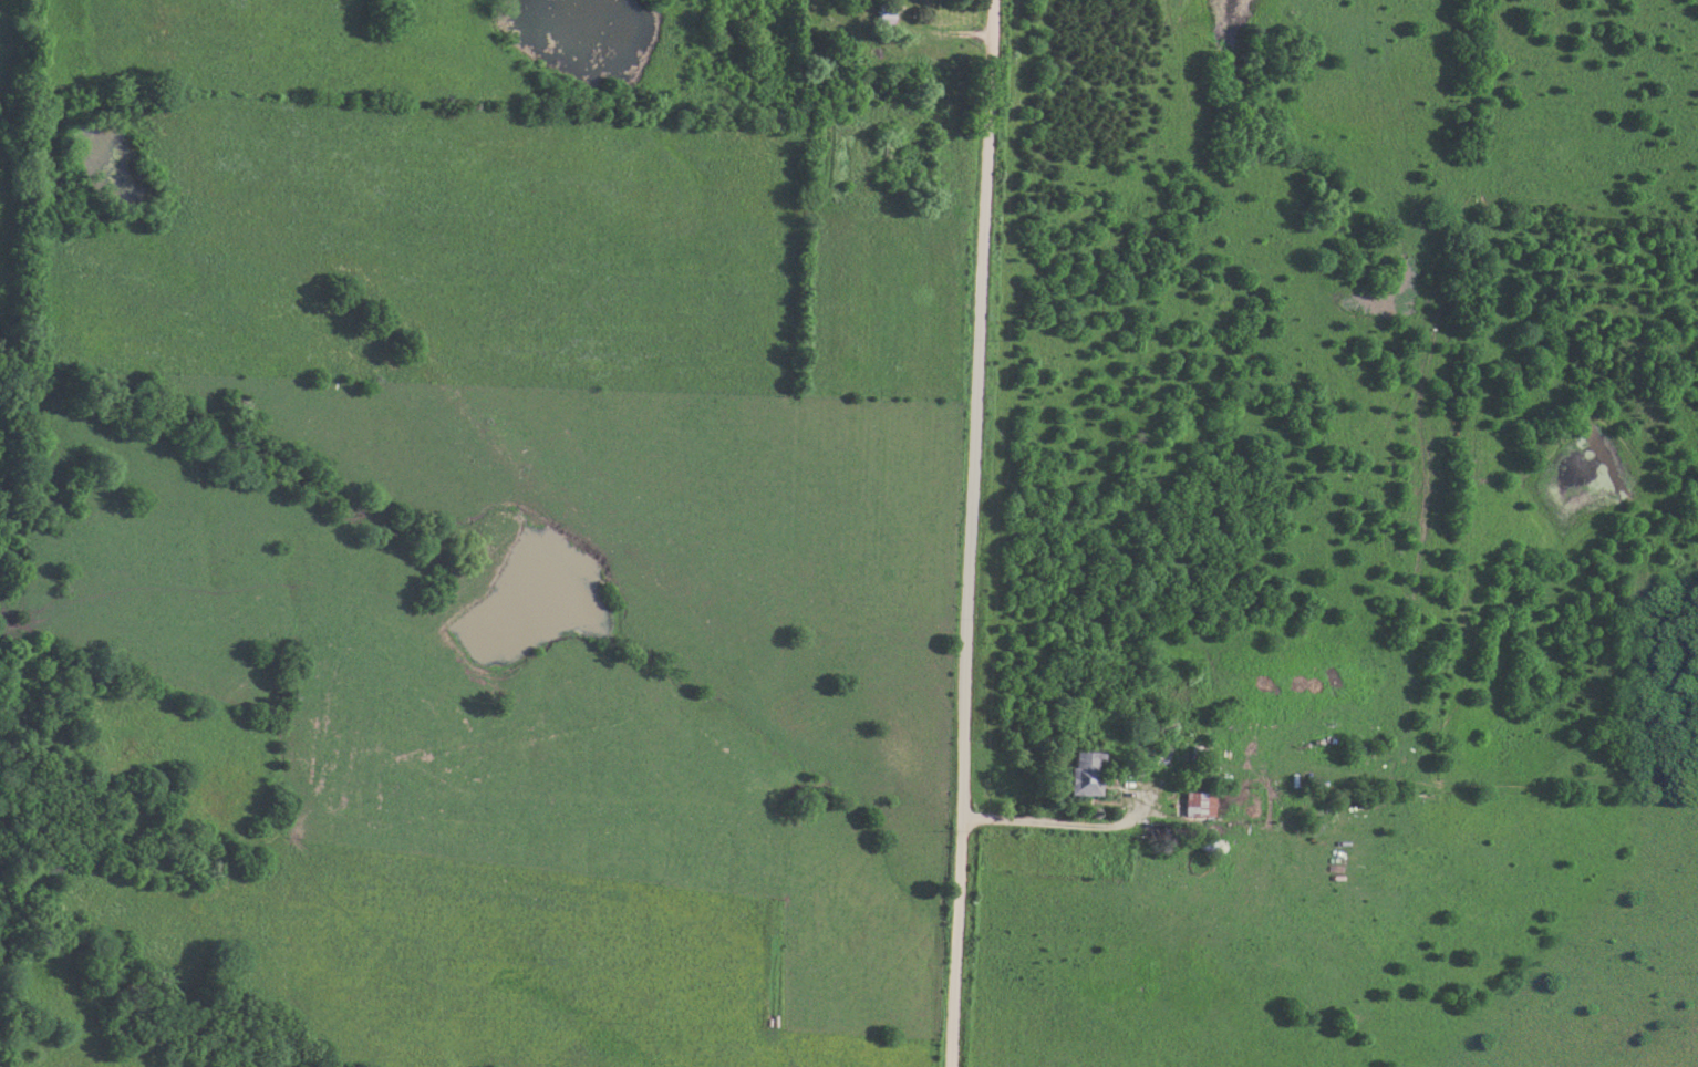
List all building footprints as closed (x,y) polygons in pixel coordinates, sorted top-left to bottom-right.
[(1095,796),(1095,752),(1066,752),(1066,796),(1095,796)] [(1172,815),(1213,815),(1213,792),(1181,792),(1181,799),(1172,799),(1172,815)]
